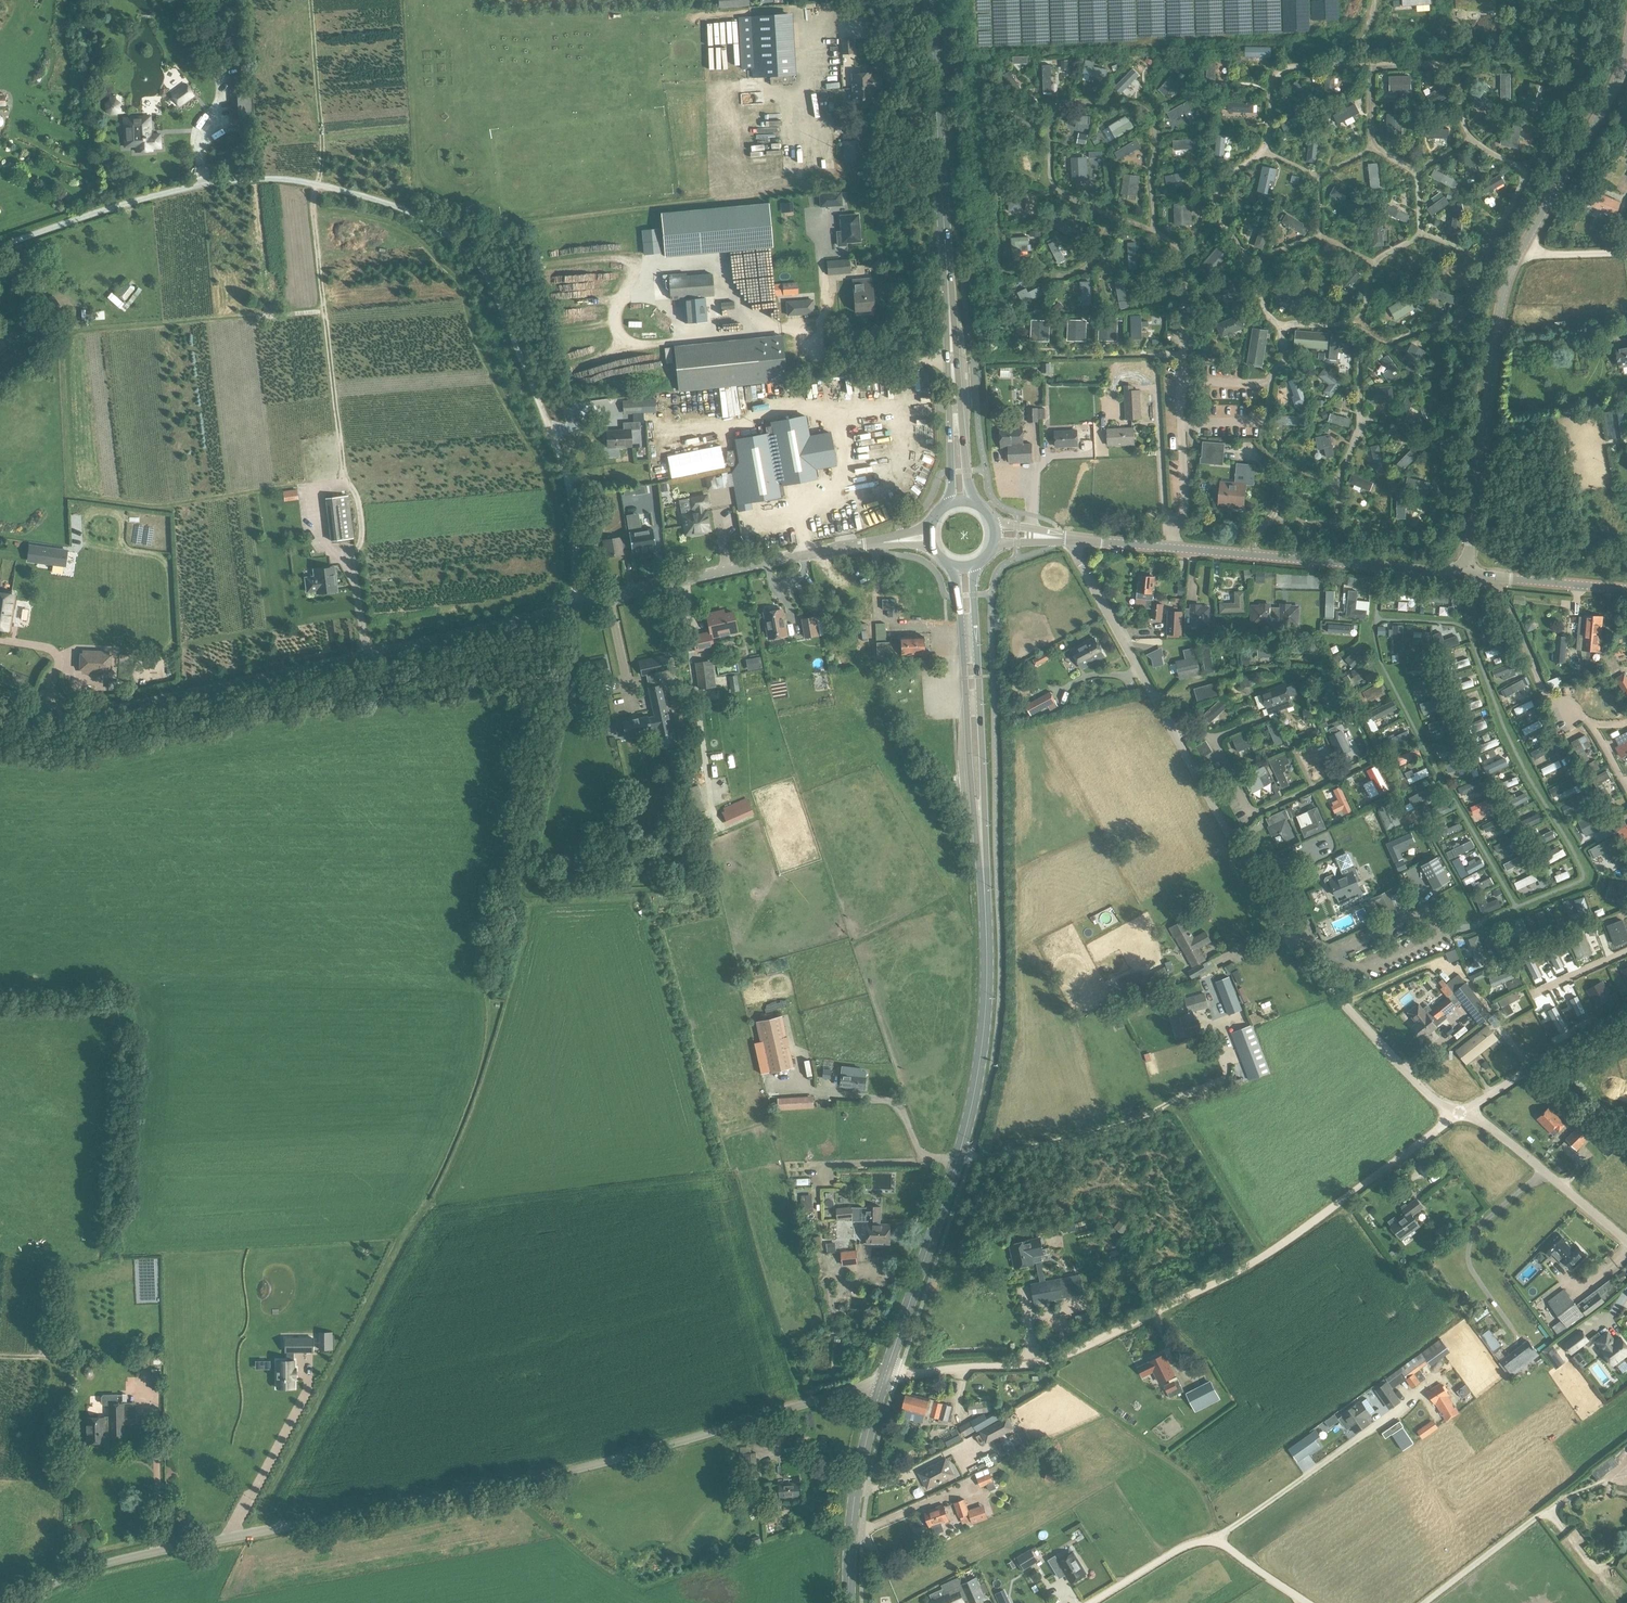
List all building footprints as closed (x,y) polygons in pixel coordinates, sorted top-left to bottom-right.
[(1467,0),(1456,0),(1456,9),(1467,9),(1467,11),(1496,10),(1496,0),(1475,0),(1467,0)] [(752,54),(749,16),(738,17),(741,69),(747,68),(748,78),(752,77),(752,78),(770,77),(770,85),(793,84),(792,75),(798,75),(796,51),(752,54)] [(843,55),(854,54),(853,38),(841,39),(843,55)] [(1086,59),(1085,65),(1083,73),(1106,77),(1108,69),(1094,66),(1095,61),(1086,59)] [(871,76),(871,72),(853,74),(854,88),(871,87),(872,90),(882,89),(880,75),(871,76)] [(1411,76),(1390,76),(1390,92),(1411,92),(1411,76)] [(195,96),(186,83),(171,94),(180,107),(195,96)] [(871,87),(854,88),(855,106),(873,105),(872,90),(871,87)] [(109,98),(104,104),(105,111),(111,116),(118,115),(122,109),(121,102),(116,98),(116,95),(108,96),(109,98)] [(1167,113),(1171,121),(1186,113),(1191,123),(1199,119),(1189,101),(1167,113)] [(1387,137),(1395,137),(1402,138),(1403,113),(1388,113),(1387,137)] [(1069,115),(1068,123),(1077,123),(1076,128),(1089,129),(1089,124),(1090,124),(1091,117),(1090,117),(1070,115),(1069,115)] [(1109,126),(1116,138),(1135,127),(1127,115),(1109,126)] [(151,135),(150,116),(124,117),(125,146),(136,145),(137,151),(152,150),(152,148),(161,147),(160,134),(151,135)] [(1309,134),(1309,145),(1307,162),(1317,162),(1319,135),(1317,135),(1317,132),(1311,132),(1311,134),(1309,134)] [(1072,158),(1073,180),(1089,179),(1087,157),(1072,158)] [(867,172),(875,172),(874,158),(866,159),(867,172)] [(793,161),(780,161),(781,179),(794,179),(793,161)] [(1263,166),(1258,192),(1268,194),(1271,181),(1275,181),(1278,169),(1263,166)] [(1122,194),(1137,196),(1140,176),(1124,174),(1122,194)] [(1293,175),(1291,182),(1298,184),(1300,177),(1293,175)] [(860,213),(859,184),(843,185),(844,214),(860,213)] [(1353,198),(1354,197),(1335,185),(1330,194),(1349,205),(1350,203),(1353,205),(1356,200),(1353,198)] [(1025,191),(1010,191),(1010,211),(1025,211),(1025,191)] [(836,206),(835,193),(819,194),(820,207),(836,206)] [(1599,193),(1593,207),(1615,216),(1621,202),(1599,193)] [(661,213),(665,256),(773,247),(769,203),(661,213)] [(1173,225),(1192,225),(1192,203),(1173,203),(1173,225)] [(1049,224),(1069,236),(1073,228),(1061,222),(1066,213),(1058,209),(1049,224)] [(858,215),(841,216),(842,232),(838,233),(839,245),(846,245),(846,242),(860,241),(858,215)] [(1614,221),(1611,229),(1618,231),(1621,223),(1614,221)] [(1012,238),(1013,259),(1021,258),(1020,252),(1028,252),(1027,237),(1012,238)] [(1218,247),(1202,264),(1212,273),(1227,256),(1218,247)] [(832,260),(833,273),(856,271),(855,258),(832,260)] [(1409,271),(1398,265),(1390,261),(1385,269),(1404,279),(1405,278),(1409,281),(1411,278),(1406,275),(1409,271)] [(669,299),(692,297),(712,296),(710,273),(668,276),(669,299)] [(855,310),(873,309),(870,278),(853,279),(855,310)] [(1214,288),(1212,288),(1213,295),(1216,295),(1216,296),(1241,291),(1239,282),(1214,287),(1214,288)] [(797,283),(775,285),(776,296),(798,294),(797,283)] [(1306,300),(1305,294),(1303,283),(1282,288),(1286,304),(1306,300)] [(1018,292),(1018,293),(1023,303),(1024,303),(1043,294),(1039,287),(1029,293),(1027,289),(1018,292)] [(1313,301),(1319,291),(1312,287),(1306,297),(1313,301)] [(119,302),(130,306),(135,295),(124,290),(119,302)] [(1408,297),(1389,308),(1396,320),(1415,309),(1408,297)] [(787,302),(788,315),(814,313),(813,300),(787,302)] [(720,302),(721,309),(734,308),(733,301),(720,302)] [(694,327),(708,327),(707,307),(694,308),(694,327)] [(1238,315),(1216,325),(1221,337),(1243,328),(1238,315)] [(1118,320),(1099,319),(1098,340),(1117,340),(1118,320)] [(1050,321),(1032,320),(1031,340),(1049,341),(1050,321)] [(1086,320),(1068,320),(1067,340),(1085,340),(1086,320)] [(1247,365),(1263,367),(1268,331),(1253,329),(1247,365)] [(1330,333),(1297,331),(1295,347),(1329,350),(1330,333)] [(1427,351),(1413,343),(1405,356),(1419,365),(1427,351)] [(1617,350),(1620,366),(1626,365),(1626,348),(1617,350)] [(10,349),(0,359),(0,361),(7,369),(19,357),(10,349)] [(1401,372),(1388,355),(1381,360),(1389,371),(1384,374),(1389,381),(1401,372)] [(1041,373),(1052,373),(1052,363),(1041,362),(1041,373)] [(1343,383),(1326,369),(1320,376),(1331,385),(1325,392),(1332,398),(1343,383)] [(1420,378),(1425,375),(1420,369),(1416,373),(1420,378)] [(1445,369),(1425,370),(1426,379),(1446,378),(1445,369)] [(776,370),(776,379),(775,379),(775,388),(784,388),(785,370),(776,370)] [(1366,379),(1371,386),(1375,383),(1370,376),(1366,379)] [(1298,377),(1289,381),(1295,396),(1293,397),(1296,406),(1307,402),(1298,377)] [(1125,385),(1126,419),(1141,418),(1140,390),(1133,390),(1133,385),(1125,385)] [(1392,387),(1369,389),(1370,401),(1389,399),(1390,403),(1394,403),(1392,387)] [(656,399),(623,400),(624,414),(657,413),(656,399)] [(1028,408),(1028,422),(1039,422),(1039,419),(1045,419),(1045,409),(1038,409),(1038,408),(1028,408)] [(1622,410),(1614,412),(1615,419),(1617,430),(1618,439),(1626,437),(1622,410)] [(1423,423),(1429,421),(1426,414),(1423,415),(1420,416),(1423,423)] [(736,439),(740,461),(732,473),(737,502),(747,501),(747,502),(771,498),(780,497),(777,482),(782,481),(783,485),(817,479),(815,469),(836,465),(831,433),(809,437),(805,416),(771,422),(772,426),(766,427),(767,434),(736,439)] [(1008,445),(1023,444),(1022,427),(999,428),(1001,450),(1009,449),(1008,445)] [(1134,427),(1107,428),(1108,445),(1134,444),(1134,427)] [(631,430),(624,430),(607,431),(608,447),(632,446),(631,430)] [(1078,445),(1077,431),(1055,432),(1056,446),(1078,445)] [(1330,435),(1316,438),(1318,450),(1323,449),(1325,458),(1335,456),(1330,435)] [(1225,444),(1204,442),(1202,464),(1209,464),(1209,461),(1224,463),(1225,444)] [(1023,444),(1008,445),(1009,449),(1009,463),(1019,462),(1033,462),(1032,444),(1023,445),(1023,444)] [(1383,468),(1385,468),(1380,446),(1367,450),(1372,471),(1376,470),(1377,475),(1384,473),(1383,468)] [(1409,446),(1392,462),(1401,471),(1418,455),(1409,446)] [(1235,485),(1221,484),(1220,502),(1229,503),(1229,504),(1244,505),(1246,484),(1253,485),(1255,465),(1248,465),(1246,480),(1236,479),(1235,485)] [(734,485),(732,473),(728,474),(727,472),(722,473),(723,477),(716,478),(718,488),(734,485)] [(1377,485),(1373,484),(1374,482),(1353,474),(1349,483),(1370,492),(1371,490),(1374,491),(1377,485)] [(1404,478),(1403,483),(1406,484),(1406,485),(1429,490),(1430,483),(1407,478),(1407,479),(1404,478)] [(908,497),(908,485),(894,486),(895,498),(908,497)] [(634,487),(623,489),(624,496),(635,494),(634,487)] [(297,490),(284,492),(285,501),(298,500),(297,490)] [(1399,491),(1399,495),(1397,495),(1397,519),(1406,519),(1406,491),(1399,491)] [(686,534),(688,533),(690,534),(705,531),(707,530),(709,530),(706,511),(704,512),(703,506),(707,505),(706,496),(690,499),(692,508),(696,507),(697,513),(683,515),(686,534)] [(606,508),(598,508),(599,518),(608,517),(607,507),(606,508)] [(868,532),(872,528),(863,518),(859,521),(868,532)] [(637,522),(629,524),(630,532),(629,533),(632,552),(642,551),(642,552),(643,552),(643,551),(646,551),(647,551),(647,550),(656,548),(653,529),(641,531),(639,531),(637,522)] [(352,525),(330,527),(332,541),(354,538),(352,525)] [(627,536),(620,537),(604,540),(606,556),(623,554),(622,547),(629,546),(627,536)] [(49,563),(65,566),(67,551),(31,546),(29,561),(38,562),(39,561),(49,562),(49,563)] [(317,593),(335,591),(334,584),(336,584),(335,575),(333,575),(332,568),(315,570),(316,580),(306,581),(308,592),(317,591),(317,593)] [(1252,569),(1244,570),(1245,574),(1246,581),(1253,580),(1252,569)] [(1153,599),(1152,599),(1154,577),(1140,575),(1138,597),(1146,598),(1145,608),(1152,609),(1151,618),(1162,620),(1164,604),(1153,603),(1153,600),(1153,599)] [(1178,587),(1178,595),(1186,596),(1186,587),(1184,587),(1180,586),(1179,586),(1178,586),(1178,587)] [(1393,589),(1392,599),(1414,600),(1415,590),(1393,589)] [(1333,596),(1333,590),(1326,590),(1326,616),(1333,616),(1333,605),(1340,605),(1340,596),(1333,596)] [(1349,590),(1347,613),(1346,617),(1366,620),(1368,611),(1356,609),(1359,591),(1349,590)] [(1236,603),(1220,603),(1221,613),(1246,612),(1245,591),(1235,592),(1236,603)] [(1447,593),(1424,592),(1424,602),(1447,603),(1447,593)] [(1462,606),(1463,601),(1478,602),(1478,593),(1452,592),(1452,600),(1457,601),(1456,605),(1462,606)] [(11,618),(14,595),(0,593),(0,629),(10,630),(12,618),(11,618)] [(888,617),(897,616),(896,598),(882,599),(882,609),(887,609),(888,617)] [(1271,607),(1253,606),(1253,624),(1263,624),(1263,630),(1276,630),(1276,616),(1271,616),(1271,607)] [(1280,616),(1276,616),(1276,630),(1291,630),(1291,625),(1297,625),(1297,606),(1280,606),(1280,616)] [(1186,609),(1186,632),(1199,632),(1199,626),(1210,626),(1210,607),(1201,607),(1191,607),(1191,609),(1186,609)] [(769,638),(787,635),(782,610),(764,613),(769,638)] [(709,633),(692,636),(696,651),(713,647),(711,637),(737,632),(733,613),(724,615),(724,611),(705,615),(709,633)] [(1183,611),(1168,611),(1167,634),(1167,638),(1182,638),(1183,611)] [(1580,614),(1578,649),(1591,650),(1594,615),(1584,615),(1580,614)] [(1489,615),(1484,617),(1489,630),(1484,632),(1486,637),(1487,639),(1496,635),(1496,634),(1494,628),(1489,615)] [(1594,615),(1591,650),(1600,651),(1603,616),(1594,615)] [(819,635),(815,617),(803,619),(806,637),(819,635)] [(875,624),(875,625),(876,632),(876,640),(886,640),(886,623),(875,624)] [(1525,625),(1528,632),(1535,629),(1532,623),(1525,625)] [(1329,624),(1328,633),(1351,634),(1351,625),(1329,624)] [(1390,630),(1390,636),(1393,636),(1393,637),(1393,652),(1403,652),(1403,625),(1393,625),(1393,630),(1390,630)] [(1441,632),(1433,635),(1439,651),(1460,644),(1457,636),(1444,641),(1441,632)] [(1414,638),(1414,644),(1422,644),(1421,653),(1429,653),(1429,633),(1422,633),(1422,638),(1414,638)] [(923,635),(900,636),(890,637),(890,641),(877,642),(877,657),(901,655),(923,654),(923,635)] [(1211,636),(1200,638),(1205,672),(1214,671),(1210,645),(1212,645),(1211,636)] [(1554,663),(1565,663),(1566,649),(1568,649),(1568,647),(1569,647),(1570,644),(1567,643),(1567,637),(1556,636),(1554,663)] [(1072,650),(1082,667),(1104,655),(1095,637),(1072,650)] [(1293,642),(1293,653),(1315,653),(1315,643),(1310,643),(1310,639),(1300,639),(1300,642),(1293,642)] [(1258,641),(1258,657),(1276,657),(1275,641),(1258,641)] [(1485,652),(1488,658),(1506,651),(1504,644),(1485,652)] [(1352,653),(1345,659),(1353,668),(1368,653),(1362,648),(1355,655),(1352,653)] [(1184,650),(1186,660),(1177,662),(1180,678),(1200,674),(1197,657),(1196,657),(1195,651),(1194,652),(1193,649),(1184,650)] [(108,652),(85,651),(85,655),(82,655),(81,670),(85,670),(85,674),(108,675),(108,671),(111,671),(111,656),(108,656),(108,652)] [(1486,659),(1488,666),(1506,659),(1503,652),(1486,659)] [(666,655),(639,660),(642,675),(669,669),(666,655)] [(1044,662),(1040,656),(1033,660),(1037,666),(1044,662)] [(1453,661),(1450,663),(1452,669),(1470,663),(1468,656),(1458,660),(1457,657),(1452,659),(1453,661)] [(752,658),(754,669),(763,668),(761,657),(752,658)] [(1154,667),(1162,666),(1164,665),(1162,657),(1152,659),(1154,667)] [(1406,663),(1409,673),(1430,667),(1427,657),(1406,663)] [(716,687),(713,660),(695,662),(699,690),(716,687)] [(1371,663),(1352,672),(1356,681),(1366,676),(1369,682),(1378,678),(1375,672),(1371,663)] [(1512,664),(1493,672),(1496,679),(1515,671),(1512,664)] [(1453,672),(1450,666),(1444,668),(1446,674),(1453,672)] [(1456,669),(1457,675),(1470,673),(1469,666),(1456,669)] [(1615,679),(1626,698),(1626,676),(1625,673),(1615,679)] [(1343,678),(1346,684),(1351,681),(1348,675),(1343,678)] [(1249,676),(1239,678),(1240,688),(1251,687),(1249,676)] [(1437,685),(1434,677),(1413,683),(1416,691),(1437,685)] [(1561,677),(1548,682),(1551,690),(1564,685),(1561,677)] [(1327,683),(1324,684),(1326,689),(1330,697),(1326,699),(1328,703),(1332,701),(1334,705),(1341,703),(1338,696),(1339,695),(1337,690),(1342,688),(1337,678),(1332,680),(1327,683)] [(1456,684),(1458,691),(1474,686),(1472,679),(1456,684)] [(1522,680),(1502,691),(1506,698),(1519,691),(1520,693),(1525,690),(1524,688),(1526,687),(1522,680)] [(1194,689),(1198,702),(1221,696),(1217,682),(1194,689)] [(623,724),(618,725),(620,735),(625,734),(626,736),(651,731),(651,729),(657,728),(659,735),(672,733),(661,684),(648,687),(653,710),(654,710),(656,709),(657,715),(655,715),(654,715),(655,716),(648,717),(648,716),(623,722),(623,724)] [(1380,684),(1363,693),(1367,701),(1371,699),(1372,702),(1376,700),(1375,697),(1384,692),(1380,684)] [(1286,685),(1261,693),(1261,695),(1266,707),(1266,708),(1267,708),(1269,715),(1293,706),(1291,699),(1290,696),(1296,694),(1297,693),(1294,686),(1293,686),(1287,688),(1286,685)] [(1032,702),(1037,711),(1056,701),(1051,691),(1032,702)] [(1122,700),(1134,697),(1133,692),(1120,695),(1122,700)] [(1484,705),(1481,697),(1459,705),(1462,713),(1484,705)] [(1424,712),(1445,706),(1443,699),(1421,705),(1424,712)] [(1220,700),(1204,715),(1205,716),(1204,717),(1210,723),(1227,707),(1221,701),(1220,700)] [(1259,717),(1265,715),(1260,702),(1254,704),(1259,717)] [(646,703),(637,704),(638,714),(647,713),(646,703)] [(1393,703),(1372,713),(1375,720),(1396,710),(1393,703)] [(1176,707),(1170,710),(1174,718),(1180,715),(1176,707)] [(1514,717),(1517,723),(1534,715),(1531,709),(1514,717)] [(1314,710),(1304,711),(1305,721),(1307,721),(1315,720),(1314,710)] [(1325,718),(1320,721),(1323,727),(1328,724),(1325,718)] [(1372,718),(1367,721),(1373,732),(1379,729),(1374,721),(1372,718)] [(1450,719),(1429,725),(1431,732),(1442,728),(1443,731),(1447,730),(1446,727),(1452,725),(1450,719)] [(1468,726),(1471,732),(1487,726),(1485,719),(1468,726)] [(1275,722),(1267,725),(1275,745),(1283,742),(1275,722)] [(1336,726),(1329,729),(1332,736),(1330,737),(1339,756),(1345,753),(1350,751),(1341,731),(1339,733),(1336,726)] [(1472,742),(1488,735),(1485,728),(1469,735),(1472,742)] [(1539,728),(1522,736),(1525,742),(1542,734),(1539,728)] [(1387,735),(1389,738),(1386,739),(1389,746),(1411,736),(1408,729),(1395,735),(1394,732),(1387,735)] [(1304,731),(1294,735),(1298,744),(1308,739),(1304,731)] [(1248,733),(1233,739),(1238,751),(1253,745),(1248,733)] [(1590,746),(1585,736),(1572,743),(1582,762),(1589,758),(1584,749),(1590,746)] [(1442,750),(1453,747),(1454,749),(1460,747),(1460,745),(1459,739),(1440,743),(1442,750)] [(1497,739),(1478,746),(1481,752),(1499,745),(1497,739)] [(1202,758),(1213,751),(1206,741),(1195,747),(1202,758)] [(1321,743),(1301,753),(1308,766),(1328,757),(1321,743)] [(1620,746),(1617,748),(1622,757),(1626,754),(1626,743),(1620,746)] [(1479,753),(1481,760),(1499,753),(1497,746),(1479,753)] [(1417,749),(1396,757),(1399,765),(1420,757),(1417,749)] [(1286,753),(1270,761),(1270,762),(1283,788),(1290,785),(1284,772),(1285,771),(1287,768),(1286,768),(1286,767),(1285,765),(1290,763),(1287,756),(1286,754),(1286,753)] [(1477,757),(1448,765),(1450,772),(1464,769),(1465,771),(1472,769),(1471,767),(1479,765),(1477,757)] [(1506,758),(1485,766),(1487,773),(1509,765),(1506,758)] [(1560,760),(1543,768),(1546,774),(1556,769),(1557,772),(1563,769),(1562,766),(1563,766),(1560,760)] [(1266,766),(1245,777),(1249,783),(1246,785),(1251,794),(1274,782),(1266,766)] [(1372,780),(1364,785),(1371,798),(1379,794),(1380,795),(1389,789),(1377,766),(1367,771),(1372,780)] [(1409,775),(1406,776),(1410,783),(1430,774),(1427,767),(1414,773),(1412,769),(1407,771),(1409,775)] [(1610,778),(1607,771),(1592,779),(1602,797),(1609,793),(1603,782),(1610,778)] [(1517,778),(1500,784),(1502,790),(1519,784),(1517,778)] [(1480,779),(1459,788),(1462,796),(1475,790),(1476,793),(1483,790),(1482,787),(1483,787),(1480,779)] [(1275,783),(1272,785),(1274,790),(1276,794),(1278,798),(1281,796),(1280,794),(1278,791),(1275,783)] [(1339,801),(1333,803),(1336,811),(1342,808),(1344,813),(1352,809),(1341,785),(1333,789),(1339,801)] [(1431,787),(1410,798),(1414,806),(1435,795),(1431,787)] [(1515,794),(1505,799),(1510,809),(1529,800),(1525,793),(1517,798),(1515,794)] [(1494,809),(1493,805),(1494,805),(1490,798),(1471,807),(1474,814),(1487,808),(1488,812),(1494,809)] [(1448,801),(1435,808),(1431,810),(1435,818),(1452,809),(1448,801)] [(749,803),(726,813),(724,814),(728,824),(753,814),(749,803)] [(1392,803),(1379,809),(1388,829),(1401,824),(1392,803)] [(1318,808),(1297,817),(1305,837),(1327,828),(1318,808)] [(1564,822),(1585,813),(1582,808),(1562,817),(1564,822)] [(1270,827),(1269,828),(1273,836),(1281,832),(1281,833),(1285,841),(1295,836),(1287,819),(1290,818),(1286,809),(1275,815),(1279,823),(1270,827)] [(1426,814),(1429,821),(1434,819),(1431,812),(1426,814)] [(1604,826),(1597,813),(1582,821),(1585,827),(1582,828),(1585,835),(1604,826)] [(1486,831),(1506,822),(1503,815),(1483,825),(1486,831)] [(1623,818),(1611,824),(1616,833),(1620,831),(1624,840),(1626,838),(1626,825),(1623,818)] [(1445,837),(1463,829),(1461,823),(1449,828),(1447,826),(1444,827),(1445,830),(1442,831),(1445,837)] [(1608,827),(1602,831),(1605,838),(1612,834),(1608,827)] [(1399,848),(1403,846),(1415,841),(1411,832),(1386,843),(1394,862),(1403,858),(1399,848)] [(1516,841),(1518,840),(1515,835),(1494,845),(1497,850),(1510,844),(1511,848),(1518,845),(1516,841)] [(1609,839),(1589,850),(1594,858),(1606,851),(1610,859),(1618,855),(1609,839)] [(1452,850),(1447,853),(1450,859),(1456,856),(1456,857),(1475,847),(1472,840),(1460,846),(1459,843),(1454,846),(1455,849),(1452,850)] [(1260,849),(1255,855),(1261,860),(1266,854),(1260,849)] [(1518,864),(1525,861),(1521,855),(1504,864),(1507,870),(1513,866),(1515,870),(1520,868),(1518,864)] [(1618,859),(1626,875),(1626,859),(1625,855),(1618,859)] [(1326,878),(1325,880),(1328,886),(1330,887),(1332,886),(1337,896),(1338,896),(1340,897),(1343,895),(1344,893),(1346,892),(1351,890),(1352,894),(1361,891),(1358,882),(1361,881),(1356,870),(1354,871),(1352,867),(1353,864),(1350,857),(1347,856),(1339,859),(1338,862),(1341,869),(1344,870),(1346,874),(1343,875),(1336,879),(1335,876),(1332,875),(1326,878)] [(1438,857),(1422,866),(1435,889),(1451,880),(1438,857)] [(1466,868),(1459,873),(1462,878),(1485,866),(1481,859),(1476,862),(1475,859),(1468,862),(1470,865),(1470,866),(1466,868)] [(1532,861),(1526,864),(1531,873),(1537,870),(1532,861)] [(1567,871),(1555,876),(1557,882),(1569,877),(1567,871)] [(1538,883),(1536,880),(1538,879),(1534,872),(1514,882),(1518,889),(1532,882),(1534,885),(1538,883)] [(1491,878),(1473,886),(1476,894),(1494,886),(1491,878)] [(1557,890),(1569,884),(1566,878),(1554,884),(1557,890)] [(1608,891),(1612,897),(1626,899),(1626,885),(1609,882),(1608,891)] [(1397,912),(1389,894),(1388,892),(1369,900),(1371,905),(1379,901),(1386,917),(1397,912)] [(1484,896),(1476,899),(1483,915),(1501,908),(1498,900),(1488,904),(1484,896)] [(1579,913),(1570,916),(1573,925),(1591,919),(1584,899),(1575,902),(1579,913)] [(1197,902),(1189,908),(1192,912),(1199,908),(1200,907),(1197,902)] [(1542,913),(1533,916),(1543,940),(1551,937),(1542,913)] [(1626,940),(1626,931),(1623,919),(1607,924),(1615,944),(1626,940)] [(1184,921),(1170,928),(1175,938),(1177,937),(1193,966),(1205,960),(1199,948),(1210,941),(1206,932),(1194,939),(1184,921)] [(1520,922),(1510,925),(1517,943),(1527,939),(1520,922)] [(1496,928),(1489,931),(1498,954),(1505,952),(1496,928)] [(1578,959),(1593,953),(1585,932),(1570,938),(1578,959)] [(1477,937),(1469,940),(1477,961),(1486,958),(1477,937)] [(1514,955),(1530,949),(1527,943),(1512,949),(1514,955)] [(1553,943),(1545,947),(1557,970),(1564,966),(1553,943)] [(1530,953),(1523,956),(1535,980),(1542,976),(1530,953)] [(1565,961),(1571,973),(1579,969),(1573,957),(1565,961)] [(1446,960),(1448,969),(1456,967),(1454,958),(1446,960)] [(1203,964),(1188,971),(1192,979),(1200,975),(1207,971),(1203,964)] [(1142,970),(1136,973),(1141,986),(1145,984),(1165,975),(1168,973),(1166,967),(1162,968),(1145,977),(1142,970)] [(1239,970),(1233,973),(1237,980),(1239,985),(1245,982),(1239,969),(1239,970)] [(1495,969),(1488,972),(1491,980),(1490,980),(1493,987),(1506,982),(1509,990),(1522,985),(1519,977),(1514,979),(1511,971),(1498,977),(1495,969)] [(1127,994),(1140,988),(1132,972),(1119,978),(1127,994)] [(1230,977),(1216,982),(1229,1016),(1242,1010),(1230,977)] [(1413,981),(1407,984),(1410,991),(1416,988),(1413,981)] [(1116,982),(1109,984),(1113,1000),(1120,998),(1116,982)] [(1454,992),(1454,993),(1462,1002),(1480,1025),(1487,1020),(1493,1015),(1467,983),(1466,983),(1455,992),(1454,992)] [(1606,987),(1604,985),(1600,987),(1598,984),(1587,990),(1591,997),(1593,996),(1598,1005),(1607,1001),(1609,1005),(1620,999),(1616,993),(1610,996),(1608,992),(1610,991),(1608,986),(1606,987)] [(1507,1015),(1514,1010),(1510,1003),(1520,997),(1517,991),(1499,1001),(1507,1015)] [(1189,1012),(1172,1017),(1178,1037),(1191,1034),(1190,1032),(1201,1029),(1198,1020),(1196,1021),(1193,1012),(1209,1007),(1205,993),(1185,999),(1189,1012)] [(1454,993),(1449,997),(1455,1006),(1456,1007),(1462,1002),(1454,993)] [(1448,996),(1440,1003),(1447,1012),(1455,1006),(1449,997),(1448,996)] [(1578,996),(1570,1000),(1581,1023),(1589,1019),(1588,1019),(1578,996)] [(1493,1004),(1491,1005),(1494,1011),(1499,1008),(1496,1002),(1493,1004)] [(1418,1004),(1408,1012),(1416,1023),(1413,1025),(1423,1037),(1442,1022),(1446,1018),(1444,1015),(1447,1012),(1440,1003),(1432,1010),(1428,1006),(1423,1010),(1418,1004)] [(1555,1008),(1548,1012),(1559,1033),(1566,1029),(1555,1008)] [(1494,1029),(1502,1023),(1495,1014),(1487,1020),(1494,1029)] [(756,1023),(758,1030),(768,1074),(793,1068),(781,1017),(756,1023)] [(1514,1027),(1520,1038),(1536,1029),(1530,1017),(1514,1027)] [(1253,1025),(1232,1033),(1250,1080),(1270,1072),(1253,1025)] [(1483,1052),(1498,1039),(1487,1026),(1472,1038),(1483,1052)] [(1483,1052),(1472,1038),(1456,1051),(1467,1065),(1483,1052)] [(1486,1061),(1482,1064),(1486,1070),(1490,1067),(1486,1061)] [(841,1074),(839,1086),(864,1089),(864,1087),(866,1086),(866,1081),(865,1079),(866,1071),(861,1071),(861,1069),(842,1067),(841,1074)] [(778,1106),(778,1118),(815,1116),(814,1105),(778,1106)] [(1554,1136),(1566,1124),(1549,1107),(1538,1119),(1554,1136)] [(1583,1122),(1578,1127),(1566,1139),(1577,1150),(1595,1134),(1594,1133),(1584,1123),(1583,1122)] [(1616,1148),(1605,1136),(1595,1145),(1602,1152),(1603,1151),(1608,1156),(1616,1148)] [(962,1168),(971,1140),(966,1138),(957,1166),(962,1168)] [(1402,1209),(1406,1215),(1391,1226),(1401,1240),(1420,1226),(1412,1216),(1424,1208),(1417,1198),(1402,1209)] [(860,1208),(852,1206),(836,1208),(838,1220),(854,1219),(854,1221),(869,1221),(869,1220),(874,1220),(881,1220),(881,1207),(868,1207),(868,1208),(860,1208)] [(874,1220),(874,1224),(868,1224),(868,1244),(890,1244),(891,1224),(881,1224),(881,1220),(874,1220)] [(1442,1232),(1438,1235),(1442,1241),(1456,1230),(1450,1222),(1440,1229),(1442,1232)] [(1028,1241),(1011,1245),(1016,1267),(1035,1263),(1034,1257),(1045,1254),(1041,1237),(1031,1240),(1029,1240),(1028,1241)] [(1557,1249),(1550,1241),(1542,1249),(1549,1256),(1555,1251),(1561,1258),(1572,1270),(1587,1255),(1576,1244),(1571,1248),(1564,1242),(1557,1249)] [(836,1242),(827,1243),(828,1252),(837,1251),(836,1242)] [(857,1250),(841,1252),(843,1266),(859,1264),(857,1250)] [(1040,1282),(1031,1284),(1035,1304),(1064,1299),(1064,1298),(1064,1297),(1060,1278),(1046,1281),(1040,1282)] [(1571,1331),(1621,1293),(1611,1279),(1577,1305),(1565,1290),(1549,1302),(1562,1319),(1552,1326),(1560,1336),(1569,1329),(1571,1331)] [(1462,1293),(1460,1297),(1462,1301),(1467,1300),(1469,1296),(1466,1293),(1462,1293)] [(1490,1329),(1480,1336),(1494,1354),(1503,1347),(1490,1329)] [(1563,1344),(1572,1355),(1587,1344),(1589,1347),(1595,1342),(1602,1350),(1601,1351),(1613,1367),(1616,1365),(1617,1367),(1618,1366),(1625,1361),(1626,1360),(1624,1359),(1626,1356),(1626,1345),(1620,1336),(1616,1340),(1608,1330),(1601,1336),(1599,1332),(1589,1340),(1582,1330),(1563,1344)] [(286,1352),(288,1352),(288,1361),(277,1361),(277,1388),(295,1388),(294,1379),(296,1379),(296,1368),(294,1368),(294,1361),(294,1352),(313,1352),(313,1338),(286,1338),(286,1352)] [(1451,1352),(1441,1338),(1421,1353),(1431,1366),(1451,1352)] [(1500,1363),(1509,1375),(1538,1353),(1528,1341),(1528,1342),(1526,1341),(1524,1342),(1524,1345),(1500,1363)] [(1555,1367),(1559,1364),(1552,1355),(1557,1351),(1552,1345),(1543,1352),(1555,1367)] [(1602,1359),(1593,1345),(1571,1360),(1580,1373),(1602,1359)] [(1160,1383),(1166,1380),(1175,1376),(1164,1355),(1149,1362),(1150,1363),(1138,1368),(1143,1377),(1154,1371),(1157,1378),(1160,1383)] [(1401,1369),(1407,1378),(1420,1369),(1413,1359),(1400,1368),(1401,1369)] [(85,1370),(84,1372),(85,1375),(87,1377),(89,1377),(91,1377),(93,1375),(94,1372),(93,1370),(91,1368),(89,1368),(87,1368),(85,1370)] [(1407,1378),(1406,1379),(1412,1388),(1426,1378),(1420,1369),(1407,1378)] [(146,1377),(135,1376),(135,1390),(146,1391),(146,1377)] [(1183,1392),(1177,1376),(1169,1380),(1170,1383),(1164,1386),(1169,1398),(1183,1392)] [(161,1390),(161,1377),(152,1377),(152,1390),(161,1390)] [(1376,1389),(1386,1382),(1384,1379),(1374,1386),(1376,1389)] [(1220,1399),(1211,1381),(1186,1394),(1196,1412),(1220,1399)] [(1387,1381),(1376,1389),(1375,1390),(1389,1409),(1401,1401),(1387,1381)] [(1442,1383),(1427,1392),(1435,1404),(1436,1404),(1446,1420),(1459,1412),(1449,1396),(1450,1395),(1442,1383)] [(907,1393),(903,1409),(949,1421),(953,1407),(934,1401),(907,1393)] [(104,1417),(86,1418),(87,1443),(105,1442),(105,1436),(109,1436),(109,1437),(125,1437),(125,1419),(124,1403),(123,1403),(118,1403),(118,1395),(118,1394),(103,1395),(101,1397),(101,1403),(104,1405),(109,1405),(109,1416),(104,1416),(104,1417)] [(991,1401),(969,1403),(970,1415),(992,1412),(991,1401)] [(1343,1416),(1339,1419),(1347,1430),(1351,1427),(1356,1433),(1370,1423),(1367,1419),(1372,1415),(1362,1402),(1361,1401),(1357,1405),(1357,1404),(1342,1415),(1343,1416)] [(104,1415),(103,1409),(99,1410),(97,1403),(91,1404),(94,1417),(104,1415)] [(984,1415),(972,1421),(977,1429),(977,1430),(999,1419),(996,1413),(985,1418),(984,1415)] [(1008,1416),(980,1431),(986,1443),(1014,1428),(1011,1423),(1008,1416)] [(972,1420),(960,1427),(964,1437),(977,1429),(972,1421),(972,1420)] [(1433,1420),(1418,1431),(1423,1438),(1438,1427),(1433,1420)] [(1389,1428),(1383,1433),(1386,1438),(1392,1434),(1403,1427),(1400,1422),(1389,1428)] [(1414,1443),(1403,1427),(1392,1434),(1403,1450),(1414,1443)] [(802,1431),(797,1435),(801,1439),(806,1434),(802,1431)] [(1316,1431),(1291,1449),(1298,1460),(1319,1446),(1315,1440),(1320,1437),(1316,1431)] [(998,1455),(992,1458),(995,1464),(1002,1461),(998,1454),(998,1455)] [(946,1459),(937,1464),(945,1479),(948,1478),(950,1480),(955,1477),(946,1459)] [(1602,1461),(1590,1471),(1597,1481),(1610,1472),(1602,1461)] [(945,1479),(937,1464),(920,1473),(927,1488),(945,1479)] [(1048,1471),(1045,1479),(1059,1484),(1062,1476),(1048,1471)] [(991,1474),(990,1473),(978,1478),(981,1487),(987,1484),(994,1481),(991,1474)] [(994,1481),(987,1484),(990,1491),(997,1488),(994,1481)] [(780,1483),(780,1485),(772,1486),(771,1483),(761,1484),(762,1500),(772,1500),(772,1497),(781,1497),(781,1498),(800,1497),(799,1482),(780,1483)] [(1058,1492),(1060,1488),(1048,1483),(1046,1487),(1058,1492)] [(973,1484),(964,1488),(971,1504),(980,1500),(973,1484)] [(969,1515),(973,1524),(989,1519),(984,1505),(969,1510),(965,1499),(954,1503),(959,1518),(969,1515)] [(944,1505),(925,1511),(930,1527),(932,1527),(935,1534),(945,1531),(942,1523),(949,1521),(944,1505)] [(972,1525),(973,1531),(989,1527),(988,1521),(972,1525)] [(760,1536),(747,1540),(750,1547),(762,1543),(760,1536)] [(1031,1549),(1017,1558),(1025,1570),(1038,1561),(1031,1549)] [(1059,1561),(1056,1556),(1049,1560),(1057,1573),(1063,1569),(1071,1583),(1086,1573),(1074,1553),(1059,1561)] [(1012,1561),(1007,1564),(1011,1570),(1016,1567),(1012,1561)] [(1039,1565),(1031,1572),(1036,1578),(1044,1571),(1039,1565)] [(943,1589),(930,1595),(932,1600),(931,1601),(932,1602),(966,1602),(965,1601),(968,1600),(961,1585),(968,1582),(965,1575),(942,1585),(943,1589)] [(968,1582),(961,1585),(968,1600),(969,1602),(975,1602),(985,1598),(983,1593),(980,1585),(977,1578),(968,1582)] [(986,1583),(980,1585),(983,1593),(990,1591),(989,1589),(986,1583)] [(989,1589),(990,1591),(995,1602),(1006,1602),(998,1585),(989,1589)]
